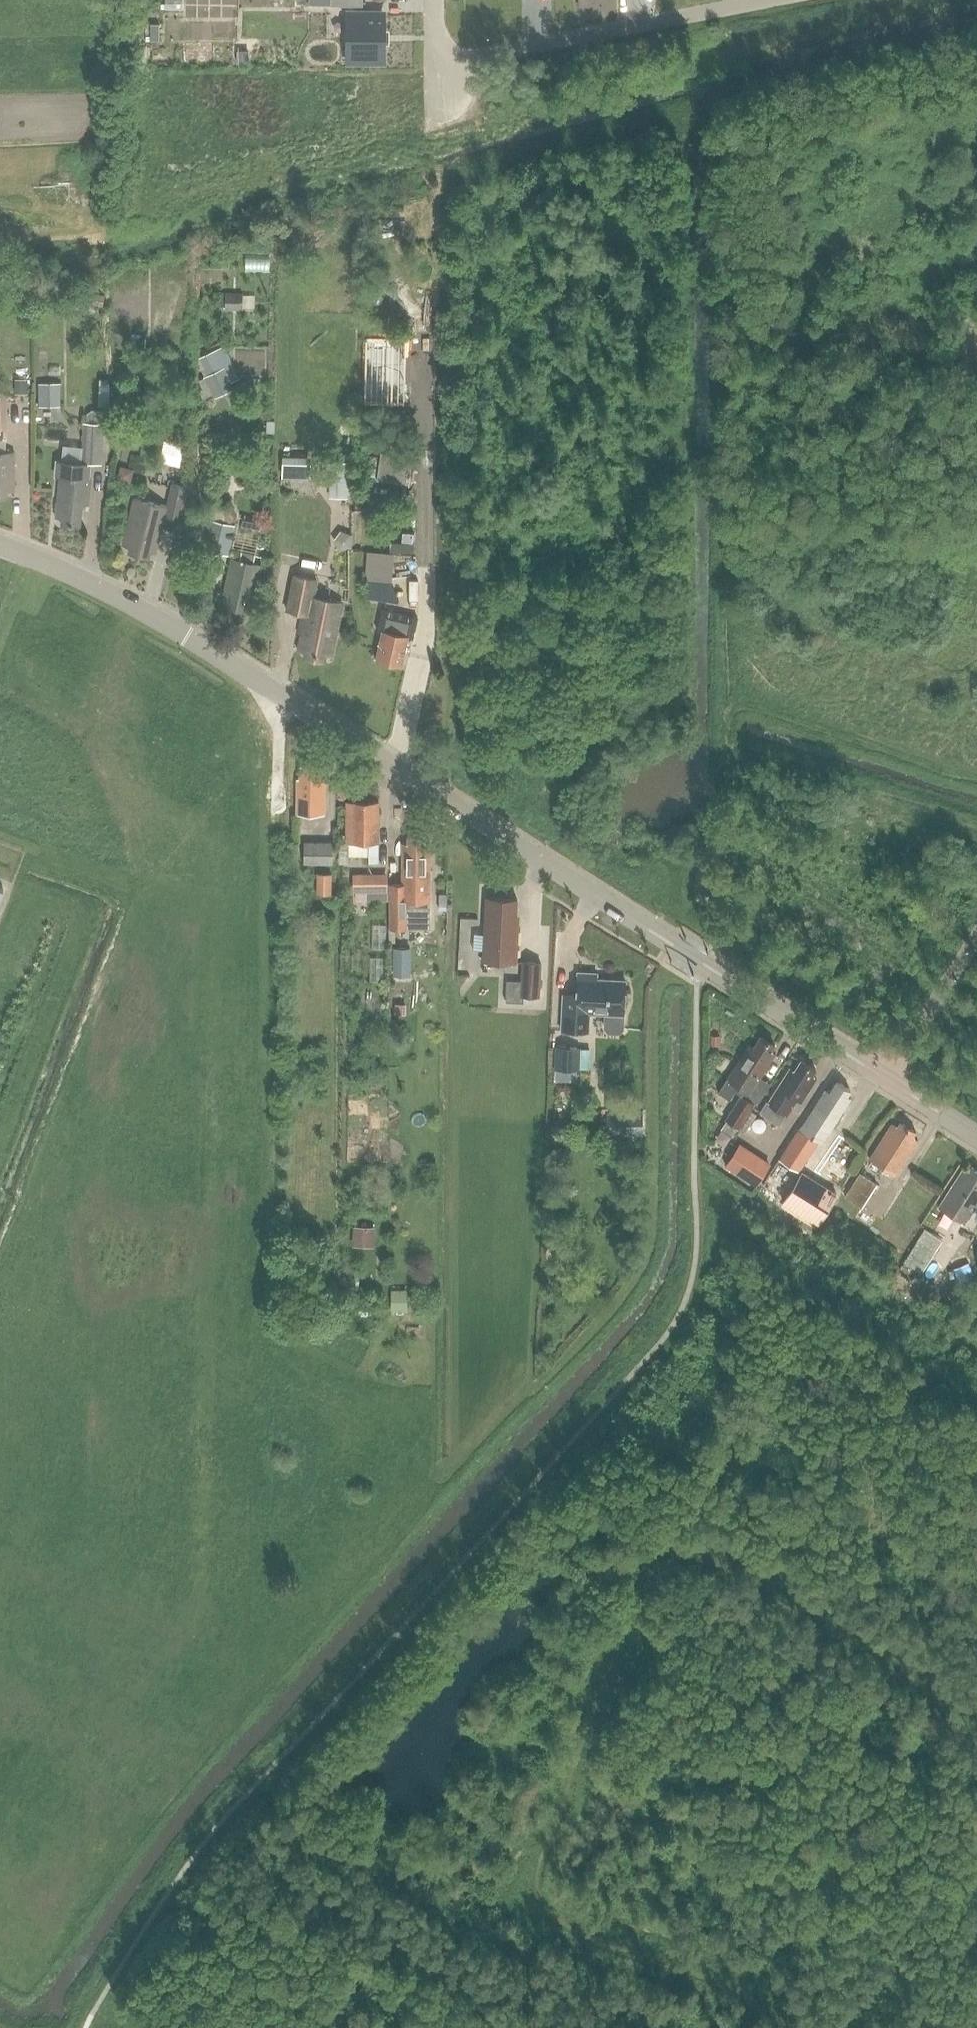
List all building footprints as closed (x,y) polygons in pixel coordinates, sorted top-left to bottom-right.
[(349,22),(349,54),(369,54),(369,62),(384,62),(383,13),(369,14),(369,21),(349,22)] [(159,25),(151,25),(151,40),(159,40),(159,25)] [(248,51),(238,51),(238,64),(248,64),(248,51)] [(78,291),(78,300),(90,300),(90,291),(78,291)] [(242,293),(226,293),(226,309),(242,309),(242,293)] [(103,306),(105,296),(94,294),(92,304),(103,306)] [(132,338),(131,348),(146,349),(146,339),(132,338)] [(224,349),(198,360),(206,377),(223,369),(230,384),(238,380),(224,349)] [(206,377),(198,380),(203,389),(199,391),(199,393),(203,400),(214,395),(216,398),(233,390),(230,384),(223,369),(206,377)] [(99,378),(98,407),(108,407),(109,379),(99,378)] [(14,379),(14,389),(28,389),(28,379),(14,379)] [(39,384),(39,402),(61,402),(61,384),(39,384)] [(88,414),(88,423),(104,424),(104,411),(92,411),(88,414)] [(63,460),(56,518),(62,519),(62,525),(81,527),(83,504),(89,505),(92,479),(87,479),(89,463),(102,465),(104,424),(88,423),(85,423),(84,463),(63,460)] [(8,498),(8,491),(15,491),(15,452),(0,452),(0,498),(8,498)] [(414,458),(382,454),(378,482),(410,486),(414,458)] [(310,478),(311,464),(283,463),(283,477),(310,478)] [(123,464),(120,478),(134,481),(137,467),(123,464)] [(352,479),(331,478),(330,497),(352,498),(352,479)] [(132,547),(130,553),(149,558),(150,552),(156,553),(165,517),(181,521),(189,489),(173,485),(168,507),(136,499),(124,545),(132,547)] [(230,553),(236,526),(226,524),(229,514),(216,511),(214,521),(211,521),(205,548),(230,553)] [(253,606),(253,604),(262,566),(232,559),(223,601),(228,603),(227,607),(245,611),(247,605),(253,606)] [(333,657),(343,604),(343,603),(314,597),(317,580),(294,575),(287,611),(303,614),(299,633),(302,634),(298,651),(306,652),(305,658),(325,662),(326,655),(333,657)] [(400,587),(390,585),(372,582),(369,600),(398,604),(400,587)] [(382,611),(378,629),(383,630),(409,636),(408,637),(413,637),(417,619),(382,611)] [(383,630),(376,661),(402,666),(408,637),(409,636),(383,630)] [(323,813),(324,773),(319,773),(319,766),(303,766),(303,780),(298,780),(298,813),(323,813)] [(347,803),(346,843),(348,843),(368,843),(378,843),(379,803),(347,803)] [(404,843),(403,883),(390,882),(390,925),(407,926),(407,901),(430,901),(431,843),(427,843),(427,836),(409,836),(409,843),(404,843)] [(304,842),(304,864),(315,864),(333,864),(333,842),(304,842)] [(385,893),(384,874),(357,875),(357,893),(367,892),(367,901),(383,901),(382,893),(385,893)] [(332,896),(332,875),(317,875),(317,896),(332,896)] [(520,960),(521,923),(519,924),(519,898),(488,897),(486,959),(520,960)] [(407,901),(407,926),(430,926),(430,901),(407,901)] [(411,961),(411,949),(393,949),(394,977),(402,977),(408,977),(411,977),(411,968),(411,961)] [(543,962),(523,961),(522,981),(522,996),(525,996),(542,997),(543,962)] [(623,1027),(625,982),(597,978),(597,972),(578,971),(577,995),(564,994),(562,1030),(589,1032),(590,1012),(604,1012),(604,1027),(606,1030),(618,1031),(623,1027)] [(525,996),(522,996),(522,981),(508,980),(507,1002),(525,1002),(525,996)] [(406,1005),(396,1004),(395,1014),(406,1014),(406,1005)] [(720,1037),(712,1037),(711,1045),(720,1045),(720,1037)] [(749,1045),(718,1093),(730,1101),(735,1092),(740,1096),(725,1120),(727,1121),(721,1130),(733,1138),(738,1128),(740,1129),(752,1111),(755,1105),(747,1100),(761,1078),(776,1054),(772,1052),(776,1046),(761,1037),(754,1048),(749,1045)] [(581,1047),(556,1047),(555,1068),(577,1069),(581,1069),(581,1047)] [(803,1101),(818,1078),(813,1075),(817,1070),(802,1061),(795,1071),(791,1068),(762,1113),(781,1125),(798,1098),(803,1101)] [(555,1068),(555,1081),(577,1081),(577,1069),(555,1068)] [(781,1159),(800,1171),(819,1140),(824,1143),(851,1099),(847,1097),(851,1091),(836,1082),(830,1092),(825,1089),(781,1159)] [(869,1160),(895,1177),(918,1141),(913,1138),(917,1132),(901,1122),(897,1128),(892,1124),(869,1160)] [(757,1187),(764,1175),(771,1165),(739,1145),(725,1167),(757,1187)] [(976,1205),(976,1169),(972,1166),(969,1172),(963,1169),(939,1208),(965,1224),(976,1205)] [(802,1172),(783,1203),(817,1224),(836,1193),(802,1172)] [(860,1173),(845,1197),(863,1208),(878,1185),(860,1173)] [(353,1226),(353,1247),(374,1247),(374,1226),(353,1226)] [(924,1230),(905,1262),(924,1273),(942,1241),(924,1230)] [(393,1293),(393,1309),(406,1309),(406,1293),(393,1293)]
